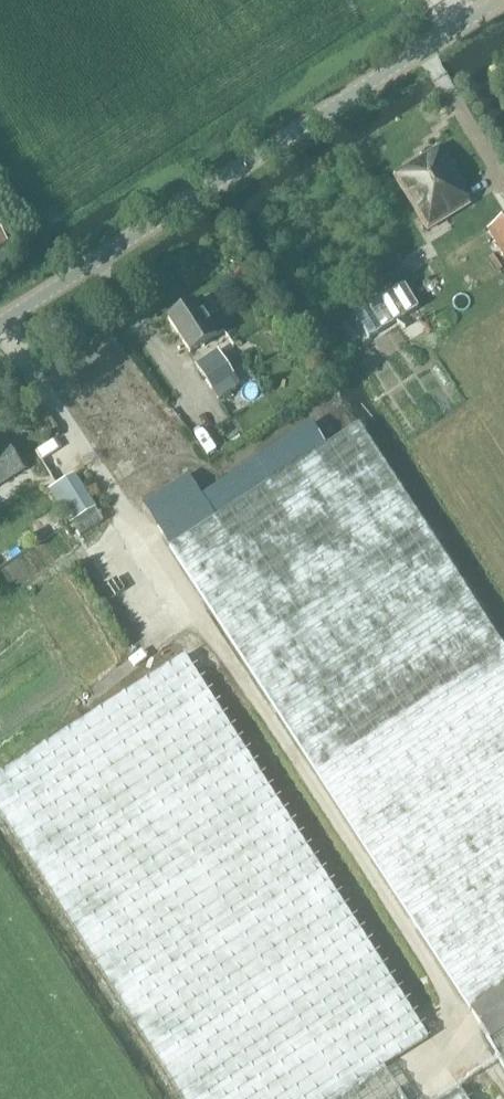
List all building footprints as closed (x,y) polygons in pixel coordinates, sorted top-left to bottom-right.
[(470,205),(462,191),(465,189),(441,148),(394,177),(428,231),(470,205)] [(487,229),(503,257),(503,219),(487,229)] [(426,265),(402,279),(408,291),(433,277),(426,265)] [(355,315),(369,338),(418,308),(404,285),(355,315)] [(187,303),(176,310),(178,313),(169,319),(190,353),(217,336),(205,317),(212,312),(204,299),(196,304),(195,302),(189,306),(187,303)] [(253,376),(247,367),(235,375),(223,357),(200,373),(212,391),(212,390),(219,400),(253,376)] [(143,504),(170,547),(326,445),(313,423),(202,494),(188,474),(143,504)] [(503,988),(503,646),(359,423),(326,445),(170,547),(471,1010),(503,988)] [(23,470),(8,447),(0,451),(0,485),(23,470)] [(56,484),(79,519),(96,508),(75,473),(56,484)] [(15,564),(13,553),(1,555),(2,566),(15,564)] [(184,1098),(405,1098),(384,1067),(429,1037),(276,799),(184,655),(0,773),(0,811),(184,1098)] [(471,1010),(490,1042),(503,1033),(503,988),(471,1010)] [(490,1042),(498,1054),(494,1056),(503,1070),(503,1033),(490,1042)] [(459,1088),(442,1098),(466,1098),(459,1088)]
